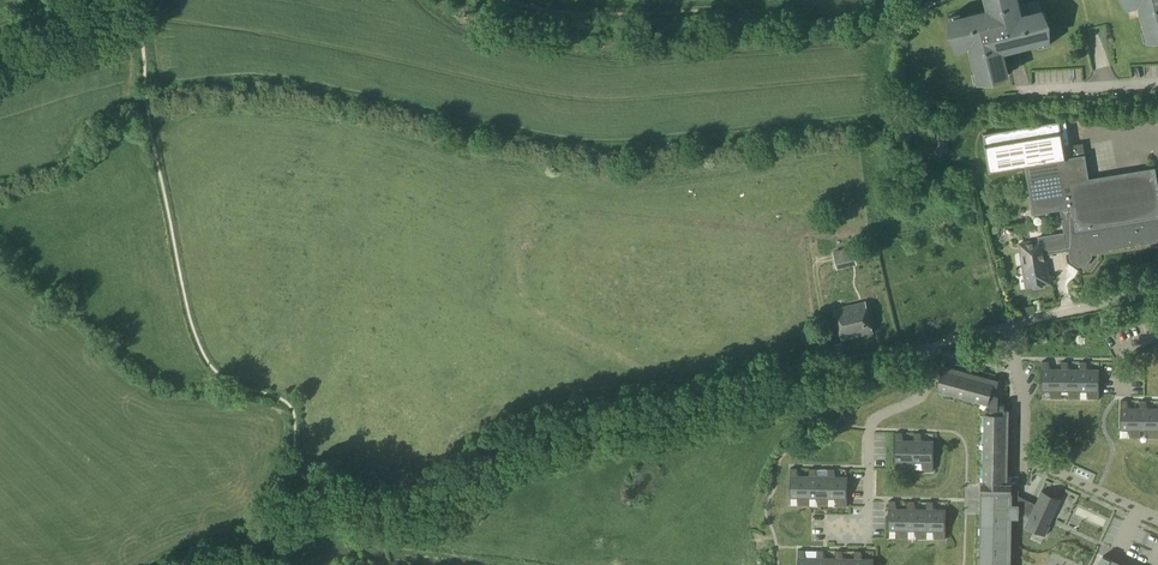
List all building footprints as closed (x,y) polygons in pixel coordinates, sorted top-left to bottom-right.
[(1016,0),(988,0),(990,11),(962,19),(960,13),(950,16),(957,48),(971,45),(977,70),(972,72),(975,83),(1007,75),(1004,63),(1009,62),(1008,56),(1015,54),(1013,48),(1037,42),(1039,47),(1050,45),(1042,13),(1020,18),(1016,0)] [(1127,6),(1141,3),(1147,29),(1142,30),(1144,41),(1157,38),(1157,0),(1126,0),(1127,6)] [(985,134),(990,171),(1026,165),(1034,214),(1060,210),(1064,233),(1065,233),(1065,234),(1068,251),(1069,251),(1071,261),(1079,267),(1086,266),(1092,257),(1091,253),(1157,242),(1157,169),(1155,170),(1155,168),(1088,179),(1083,143),(1063,147),(1059,123),(985,134)] [(943,144),(940,150),(948,155),(952,149),(943,144)] [(1064,233),(1038,237),(1039,241),(1019,244),(1026,287),(1034,286),(1034,288),(1042,286),(1042,285),(1050,284),(1048,271),(1045,272),(1044,261),(1045,259),(1045,254),(1068,251),(1065,234),(1065,233),(1064,233)] [(831,286),(830,268),(819,269),(820,286),(831,286)] [(842,340),(873,333),(865,302),(834,309),(842,340)] [(835,357),(845,354),(842,342),(833,344),(835,357)] [(1049,362),(1042,362),(1041,390),(1049,390),(1051,398),(1061,398),(1061,390),(1061,369),(1050,369),(1049,362)] [(1061,369),(1061,390),(1068,391),(1070,399),(1080,399),(1080,391),(1079,369),(1069,369),(1067,362),(1061,362),(1061,369)] [(1080,362),(1079,369),(1080,391),(1087,391),(1088,399),(1098,399),(1098,369),(1087,369),(1086,363),(1080,362)] [(1011,518),(1018,519),(1018,515),(1018,506),(1012,506),(1012,498),(1019,498),(1019,497),(1019,484),(1017,484),(1012,484),(1012,476),(1008,476),(1008,467),(1012,467),(1012,459),(1008,459),(1009,450),(1012,450),(1012,442),(1009,442),(1009,433),(1013,433),(1013,425),(1009,425),(1009,411),(1004,411),(1004,405),(1000,405),(1000,411),(998,411),(998,396),(994,395),(998,375),(992,374),(991,379),(989,378),(988,382),(979,379),(982,371),(976,369),(974,374),(973,374),(972,377),(962,375),(965,366),(958,364),(957,369),(955,369),(954,372),(945,370),(939,391),(989,405),(989,415),(985,415),(983,484),(982,484),(982,485),(982,494),(983,494),(983,503),(982,515),(981,564),(1010,564),(1011,518)] [(1127,401),(1120,401),(1120,430),(1128,429),(1129,437),(1140,438),(1140,429),(1139,408),(1128,408),(1127,401)] [(1139,408),(1140,429),(1146,429),(1148,438),(1157,438),(1157,419),(1157,408),(1147,408),(1146,401),(1139,401),(1139,408)] [(904,440),(903,440),(902,433),(896,433),(895,433),(894,462),(895,462),(902,462),(904,470),(914,470),(914,462),(914,440),(904,440)] [(914,433),(914,440),(914,462),(921,462),(922,470),(932,471),(933,471),(934,441),(933,441),(922,441),(921,434),(914,433)] [(799,476),(798,476),(797,469),(791,469),(791,468),(790,468),(789,498),(790,498),(797,498),(799,506),(809,506),(809,498),(809,476),(799,476)] [(809,469),(809,476),(809,498),(810,498),(816,498),(817,506),(828,506),(828,498),(827,476),(817,476),(816,469),(809,469)] [(828,469),(827,476),(828,498),(829,498),(835,499),(836,506),(846,507),(847,507),(847,477),(846,477),(835,477),(834,470),(828,469)] [(1077,477),(1097,485),(1100,478),(1080,470),(1077,477)] [(1018,506),(1018,515),(1019,515),(1023,515),(1029,518),(1025,527),(1045,536),(1049,526),(1045,524),(1049,516),(1053,518),(1061,500),(1044,492),(1041,491),(1033,509),(1032,508),(1026,506),(1024,506),(1024,500),(1019,498),(1019,497),(1019,498),(1012,498),(1012,506),(1018,506)] [(898,508),(896,508),(895,501),(889,501),(888,501),(888,531),(889,531),(889,530),(896,531),(897,538),(908,539),(908,531),(907,509),(898,508)] [(907,502),(907,509),(908,531),(909,531),(915,531),(916,539),(926,539),(927,531),(926,509),(921,509),(915,509),(914,502),(907,502)] [(926,502),(926,509),(927,531),(928,531),(933,531),(935,539),(944,539),(944,540),(945,540),(946,509),(945,509),(934,509),(933,502),(926,502)] [(1109,531),(1113,523),(1084,510),(1080,518),(1109,531)] [(1119,547),(1128,523),(1118,519),(1109,543),(1119,547)] [(807,558),(805,551),(799,550),(798,550),(797,564),(817,564),(816,558),(808,558),(807,558)] [(816,558),(817,564),(835,564),(835,558),(826,558),(823,551),(817,551),(816,558)] [(835,558),(835,564),(854,564),(854,559),(844,558),(842,551),(835,551),(835,558)] [(854,559),(854,564),(874,564),(874,559),(873,559),(862,559),(861,552),(854,552),(854,559)] [(1102,555),(1100,560),(1097,564),(1123,564),(1102,555)]
